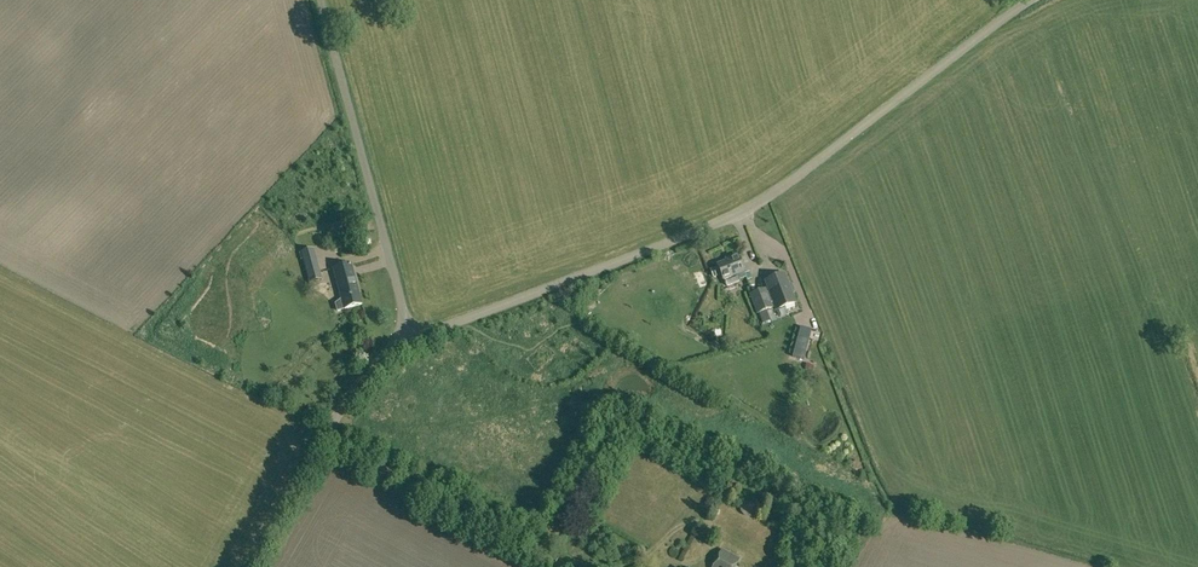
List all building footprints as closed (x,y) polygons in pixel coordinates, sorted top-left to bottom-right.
[(314,249),(301,252),(307,276),(320,272),(314,249)] [(727,286),(740,281),(740,280),(747,277),(738,256),(729,259),(729,260),(718,265),(718,266),(710,269),(713,277),(721,274),(724,280),(727,286)] [(335,304),(338,312),(345,309),(362,305),(350,264),(334,268),(342,299),(335,304)] [(766,281),(777,310),(795,303),(792,294),(794,293),(795,291),(793,285),(790,283),(788,284),(784,274),(766,281)] [(742,281),(730,285),(733,293),(745,289),(742,281)] [(811,330),(801,328),(793,357),(803,360),(811,330)] [(721,339),(725,348),(735,344),(731,335),(721,339)] [(747,516),(749,516),(751,516),(754,516),(756,514),(758,512),(759,510),(760,507),(759,504),(759,502),(757,500),(756,499),(753,497),(751,497),(748,497),(745,498),(743,499),(741,501),(740,503),(740,505),(740,508),(741,510),(742,513),(744,515),(747,516)] [(739,558),(721,549),(712,566),(735,566),(739,558)]
